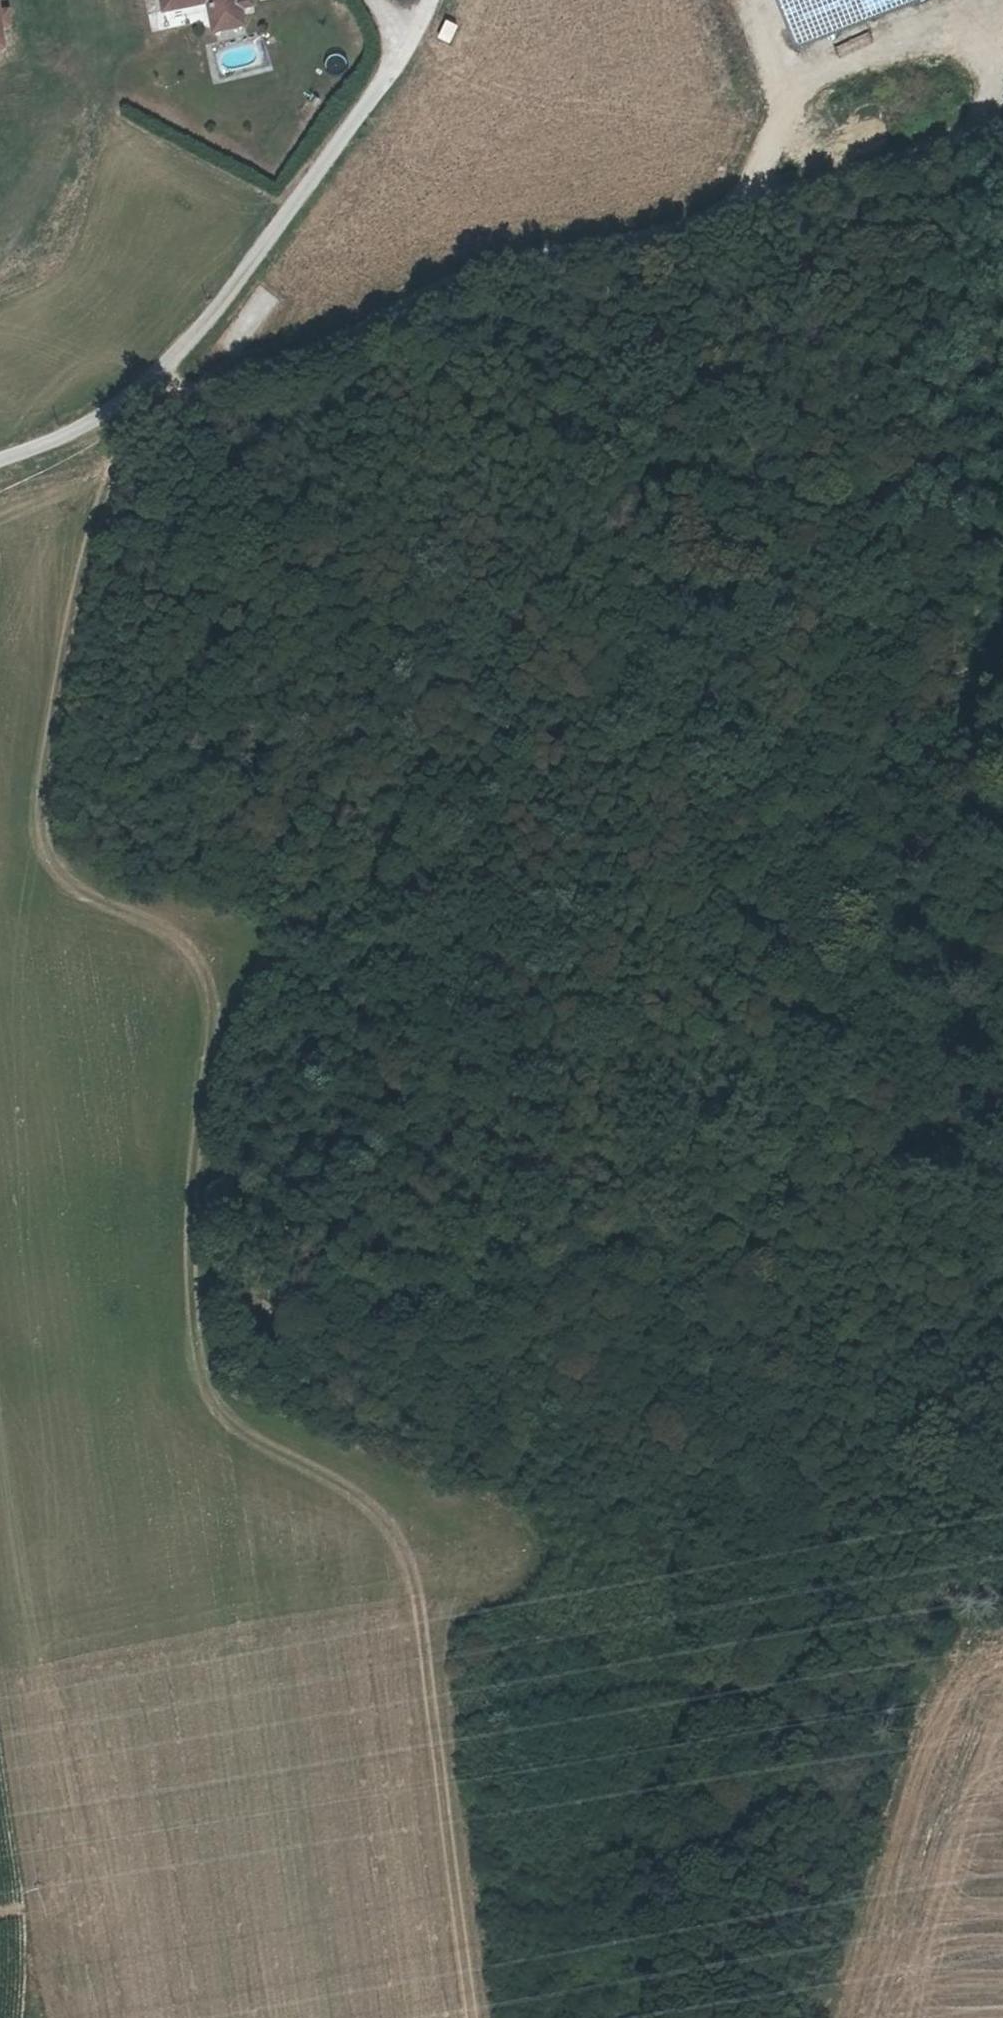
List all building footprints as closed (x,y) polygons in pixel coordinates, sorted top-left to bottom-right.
[(207,13),(236,5),(235,0),(203,0),(207,13)] [(236,5),(207,13),(209,22),(238,15),(236,5)] [(434,37),(449,42),(456,22),(441,17),(434,37)]
